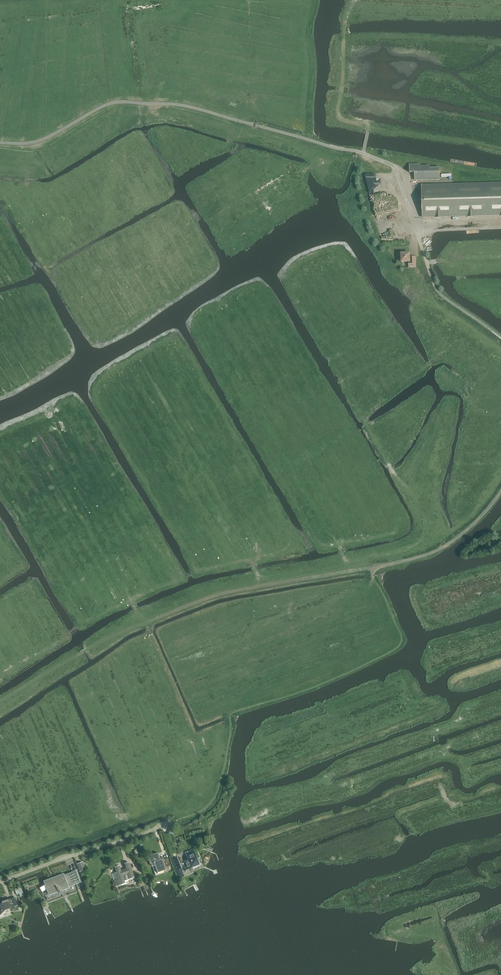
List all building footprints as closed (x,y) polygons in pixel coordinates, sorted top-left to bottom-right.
[(420,164),(410,164),(410,173),(415,172),(415,180),(440,180),(440,167),(430,168),(430,166),(420,166),(420,164)] [(500,215),(500,182),(421,185),(422,217),(500,215)] [(379,219),(383,239),(399,236),(398,235),(411,232),(407,214),(379,219)] [(416,257),(410,257),(410,253),(401,253),(401,262),(412,262),(412,264),(408,265),(408,268),(416,268),(416,257)] [(198,865),(199,864),(198,862),(197,862),(194,854),(193,850),(186,852),(187,856),(188,859),(187,859),(187,860),(187,861),(181,864),(184,870),(189,868),(195,866),(196,866),(198,865)] [(163,857),(160,858),(158,853),(147,856),(150,864),(153,863),(154,863),(157,873),(166,870),(165,868),(171,866),(168,858),(164,859),(163,857)] [(171,859),(176,871),(182,869),(177,857),(171,859)] [(77,864),(79,872),(85,870),(83,862),(77,864)] [(134,877),(134,876),(129,863),(125,864),(126,869),(123,870),(124,871),(121,872),(119,866),(115,868),(117,873),(112,874),(116,886),(125,883),(124,880),(134,877)] [(47,880),(44,881),(45,885),(49,895),(69,888),(68,887),(76,884),(78,890),(80,889),(83,888),(76,869),(71,871),(71,872),(64,875),(63,874),(47,880)] [(185,878),(182,869),(176,871),(179,880),(185,878)] [(21,897),(24,896),(21,887),(14,889),(16,895),(19,894),(20,897),(21,897)] [(17,906),(14,897),(8,900),(8,901),(0,904),(0,915),(1,914),(1,913),(2,913),(2,911),(2,910),(4,909),(5,910),(17,906)]
